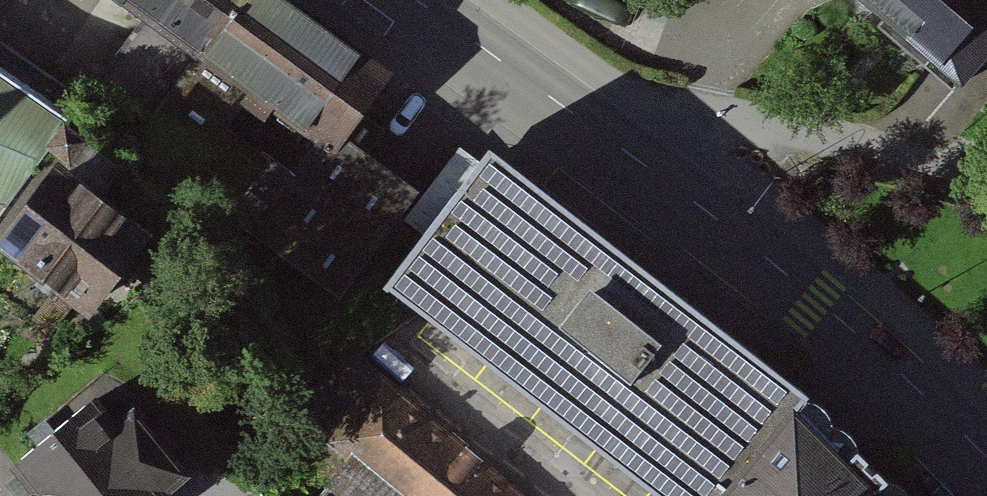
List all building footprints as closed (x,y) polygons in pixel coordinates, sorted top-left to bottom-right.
[(153,114),(235,0),(143,0),(149,4),(143,12),(150,16),(104,79),(153,114)] [(153,114),(149,118),(200,155),(186,174),(234,208),(228,216),(342,299),(420,190),(368,153),(386,129),(361,111),(387,76),(282,0),(235,0),(153,114)] [(975,82),(986,68),(986,0),(878,0),(975,82)] [(0,40),(0,205),(8,206),(60,123),(74,90),(0,40)] [(64,127),(49,146),(68,161),(83,142),(64,127)] [(489,148),(383,287),(419,315),(656,495),(725,495),(806,396),(489,148)] [(137,235),(59,177),(9,244),(46,272),(38,283),(61,300),(69,289),(86,302),(137,235)] [(356,358),(302,424),(348,462),(320,495),(525,495),(356,358)] [(806,396),(725,495),(905,495),(806,396)] [(187,476),(134,411),(116,426),(94,399),(15,464),(37,491),(31,495),(162,495),(187,476)]
